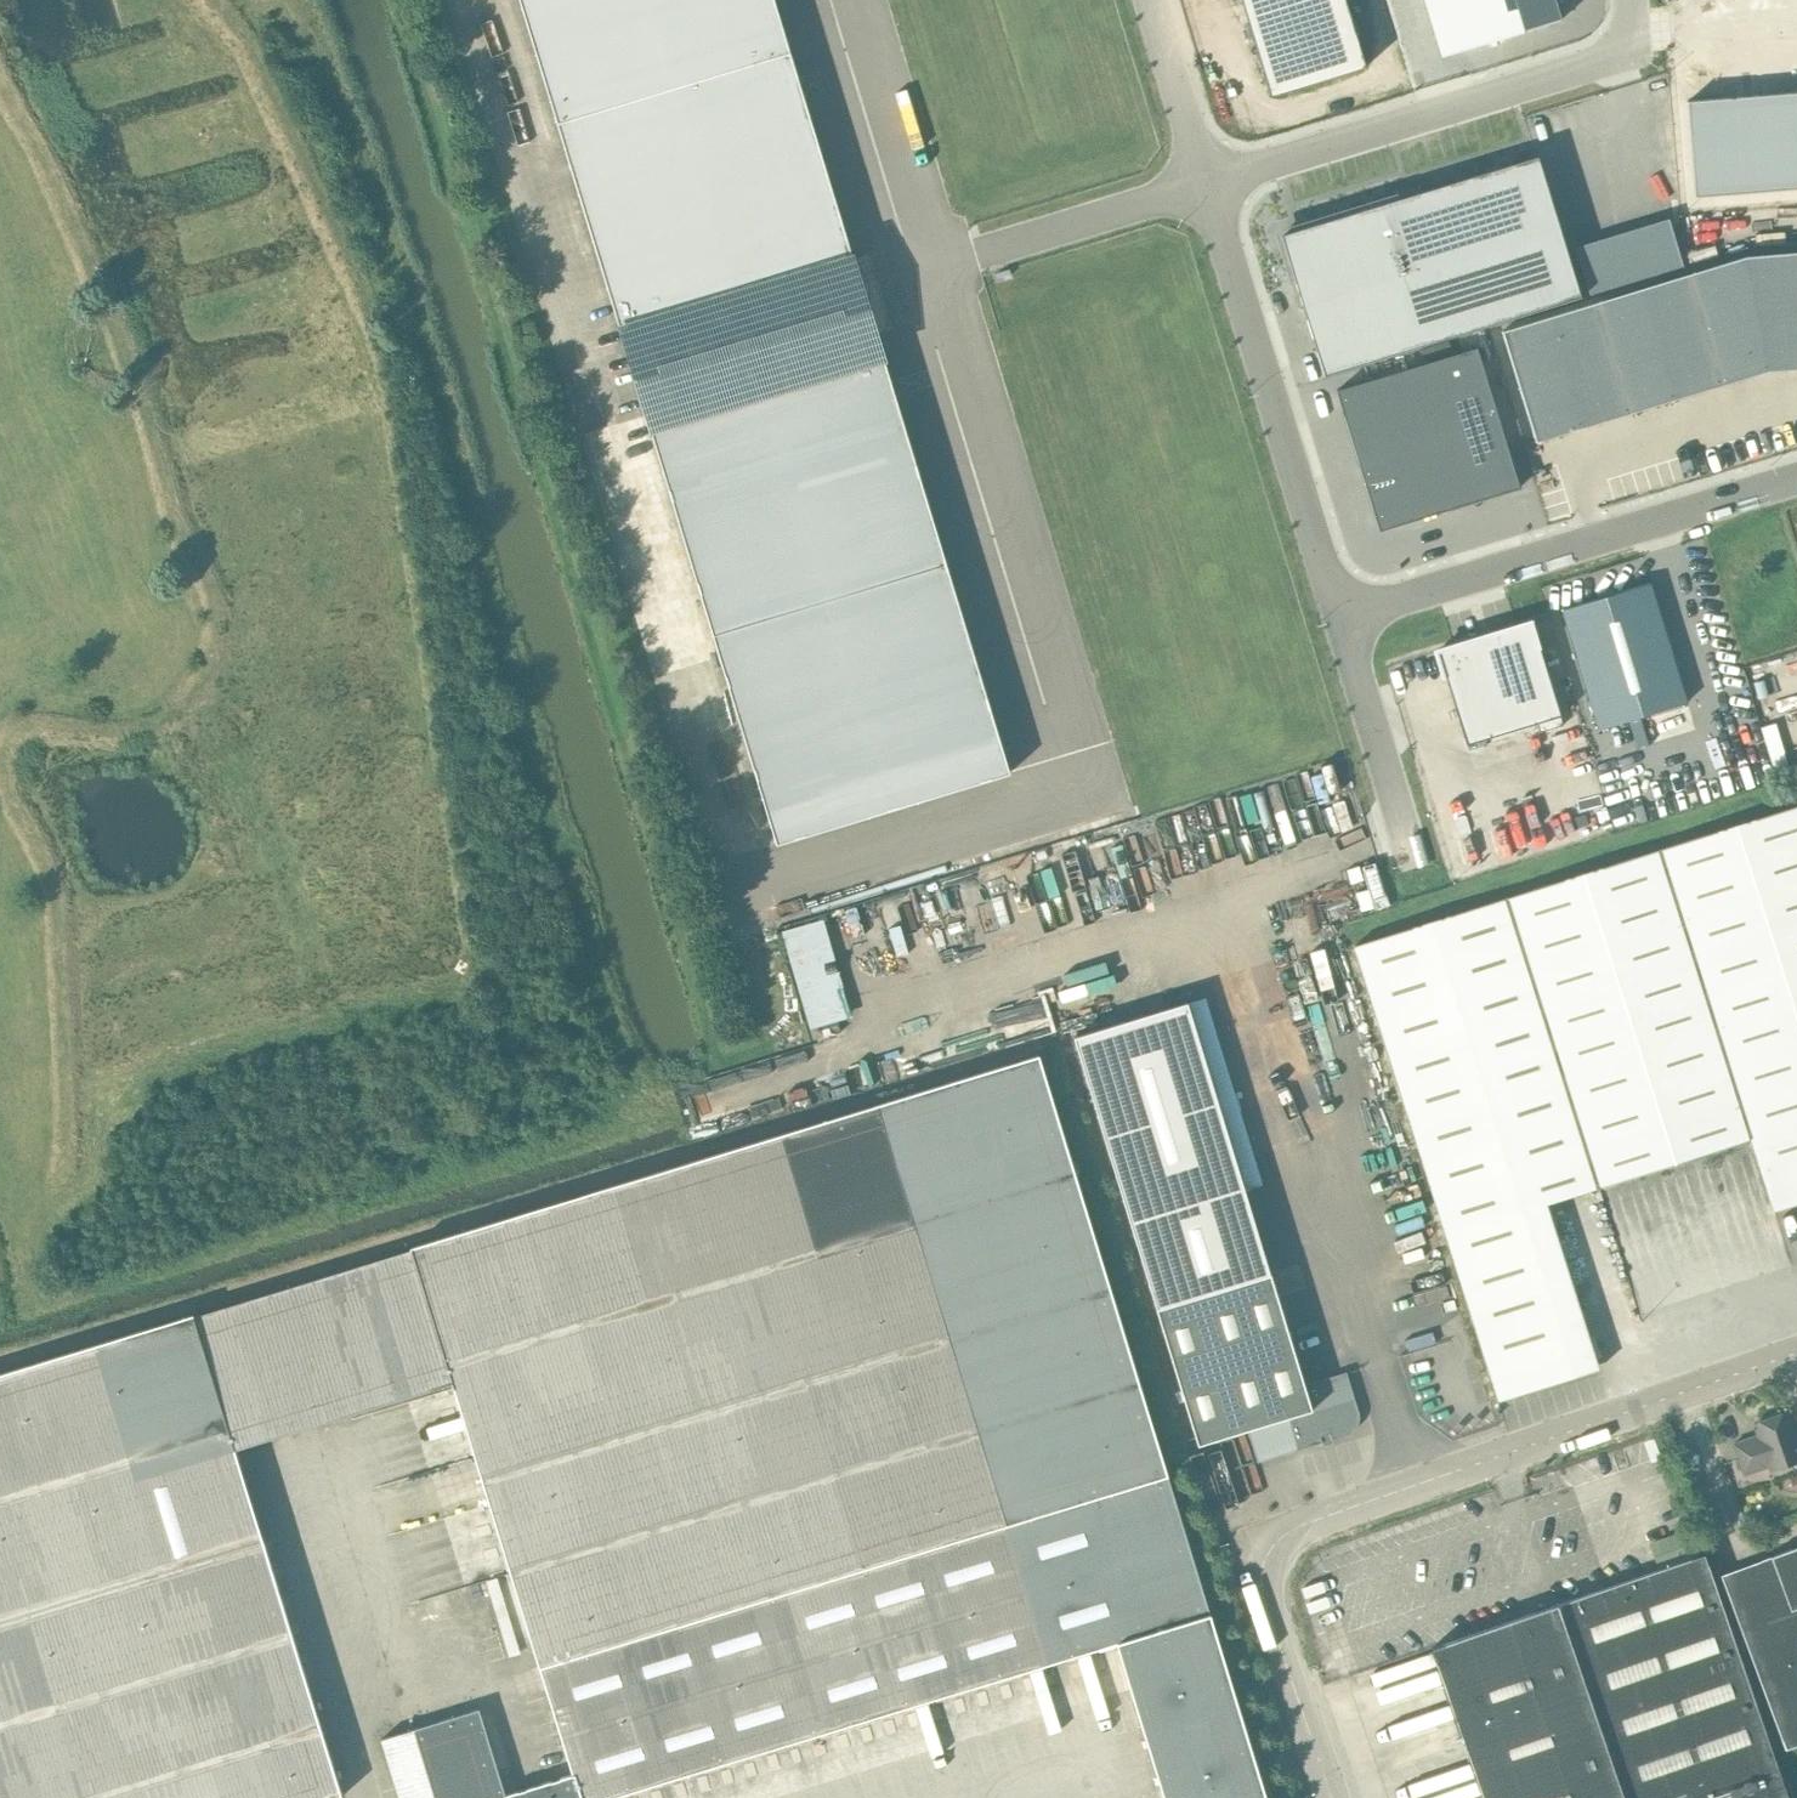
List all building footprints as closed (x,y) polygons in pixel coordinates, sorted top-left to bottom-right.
[(854,261),(775,0),(521,0),(622,332),(623,332),(732,298),(854,261)] [(1366,66),(1346,0),(1242,0),(1271,95),(1366,66)] [(1554,0),(1477,0),(1489,42),(1548,24),(1548,25),(1550,25),(1549,23),(1561,20),(1557,9),(1558,8),(1558,7),(1557,7),(1554,0)] [(1690,192),(1796,183),(1796,88),(1683,97),(1690,192)] [(1581,297),(1538,156),(1399,199),(1397,193),(1393,194),(1394,195),(1301,223),(1302,227),(1281,234),(1287,256),(1283,257),(1290,280),(1289,281),(1290,284),(1296,283),(1324,375),(1581,297)] [(1768,370),(1796,368),(1796,252),(1746,256),(1768,370)] [(1686,274),(1720,385),(1768,370),(1746,256),(1686,274)] [(1641,288),(1675,399),(1720,385),(1686,274),(1641,288)] [(1595,302),(1629,413),(1675,399),(1641,288),(1595,302)] [(753,292),(622,332),(778,844),(1010,774),(883,355),(782,386),(771,349),(783,345),(778,326),(765,330),(753,292)] [(1549,317),(1583,427),(1629,413),(1595,302),(1549,317)] [(1536,441),(1583,427),(1549,317),(1502,331),(1536,441)] [(1480,354),(1433,369),(1447,416),(1461,460),(1475,507),(1523,492),(1480,354)] [(1433,369),(1339,398),(1354,445),(1447,416),(1433,369)] [(1447,416),(1354,445),(1367,489),(1461,460),(1447,416)] [(1461,460),(1367,489),(1382,536),(1475,507),(1461,460)] [(1562,609),(1597,729),(1684,704),(1649,584),(1562,609)] [(1563,724),(1540,648),(1541,648),(1532,621),(1533,621),(1532,618),(1528,620),(1529,622),(1436,651),(1443,673),(1441,674),(1442,678),(1446,677),(1467,744),(1537,722),(1540,732),(1563,724)] [(1597,1186),(1750,1137),(1773,1210),(1796,1202),(1796,804),(1505,896),(1355,945),(1489,1369),(1499,1399),(1598,1367),(1545,1202),(1597,1186)] [(841,1029),(838,1018),(851,1014),(824,915),(781,927),(812,1037),(841,1029)] [(1131,1223),(1244,1188),(1187,1001),(1074,1035),(1131,1223)] [(193,1313),(0,1372),(0,1797),(333,1797),(342,1795),(235,1447),(452,1380),(572,1773),(506,1794),(479,1707),(381,1738),(399,1797),(606,1797),(1117,1641),(1165,1797),(1267,1797),(1210,1612),(1211,1612),(1168,1474),(1039,1053),(411,1245),(411,1248),(194,1315),(193,1313)] [(1305,1383),(1271,1272),(1156,1307),(1198,1443),(1247,1428),(1257,1460),(1297,1448),(1322,1441),(1320,1434),(1330,1432),(1332,1438),(1348,1433),(1350,1432),(1354,1428),(1358,1423),(1359,1418),(1359,1412),(1346,1370),(1305,1383)] [(1735,1443),(1745,1472),(1769,1464),(1770,1468),(1796,1459),(1796,1444),(1786,1412),(1755,1423),(1759,1435),(1735,1443)] [(1721,1573),(1785,1748),(1796,1744),(1796,1545),(1771,1555),(1760,1559),(1721,1573)] [(1704,1553),(1432,1647),(1484,1797),(1789,1797),(1704,1553)]
